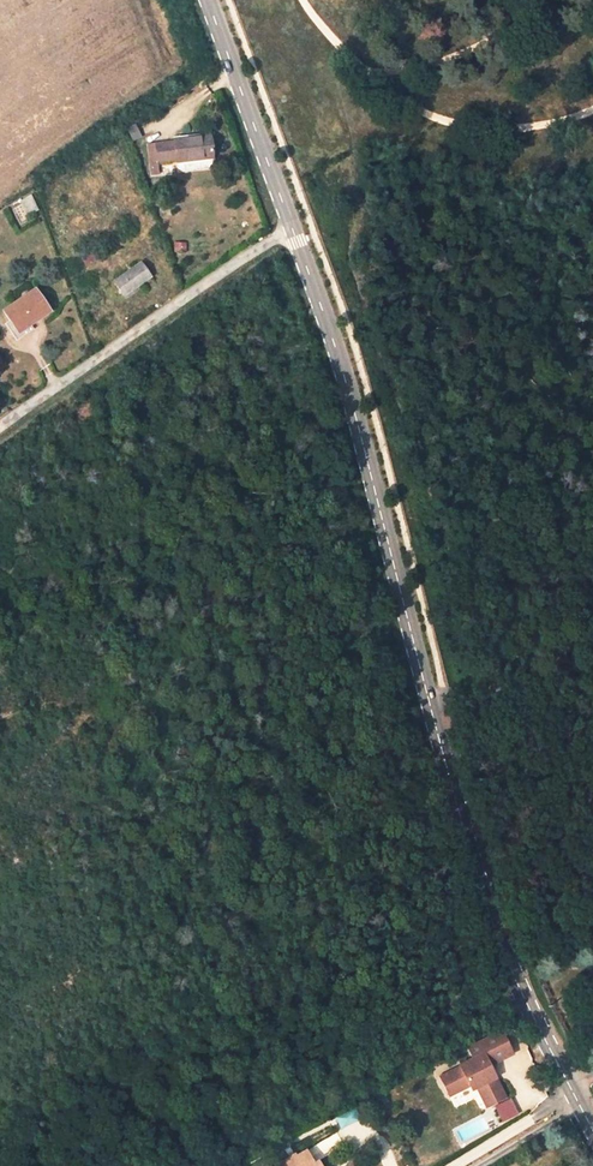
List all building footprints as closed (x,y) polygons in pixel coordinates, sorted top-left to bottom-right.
[(212,158),(209,135),(174,140),(174,142),(156,145),(158,162),(176,160),(176,163),(212,158)] [(86,266),(101,255),(96,247),(81,258),(86,266)] [(122,295),(149,276),(140,263),(114,282),(122,295)] [(30,324),(50,310),(35,289),(3,311),(10,321),(18,333),(30,324)] [(5,324),(17,341),(22,338),(18,333),(10,321),(5,324)] [(18,333),(22,338),(33,329),(30,324),(18,333)] [(488,1067),(511,1055),(498,1031),(464,1048),(470,1060),(457,1067),(458,1068),(438,1079),(448,1098),(468,1088),(470,1091),(475,1088),(486,1108),(504,1099),(488,1067)] [(511,1039),(518,1054),(527,1050),(520,1035),(511,1039)] [(342,1129),(362,1119),(355,1107),(336,1117),(342,1129)] [(280,1164),(281,1165),(320,1165),(317,1161),(313,1164),(305,1151),(296,1157),(294,1155),(280,1164)]
